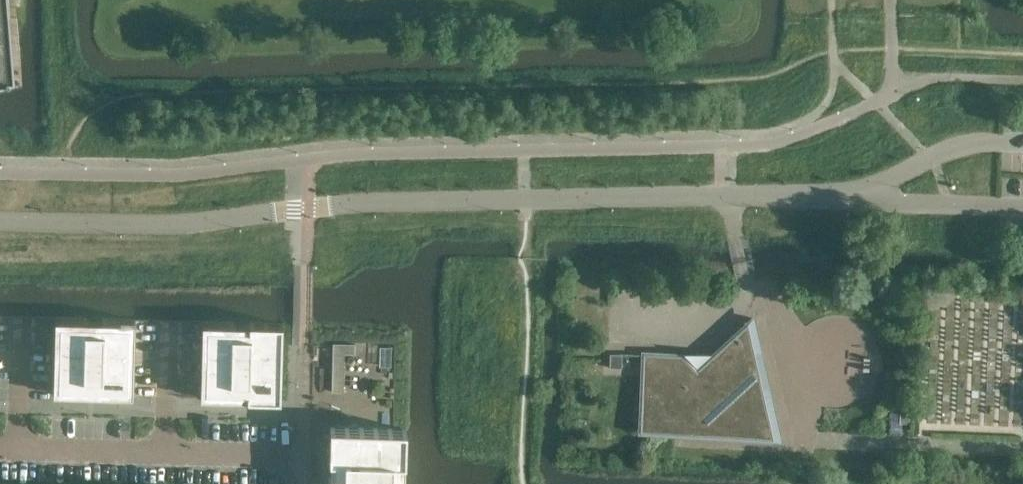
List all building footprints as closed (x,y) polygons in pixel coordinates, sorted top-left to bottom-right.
[(14,76),(10,28),(8,0),(0,0),(0,80),(14,76)] [(134,396),(136,321),(136,320),(102,319),(102,325),(87,324),(88,319),(54,318),(52,394),(86,395),(86,389),(101,390),(100,396),(134,396)] [(281,400),(283,324),(249,323),(249,329),(234,328),(234,323),(202,322),(200,398),(233,399),(233,393),(248,394),(248,399),(281,400)] [(761,435),(771,435),(747,326),(697,370),(685,356),(645,354),(643,393),(648,393),(647,424),(692,426),(687,432),(706,433),(706,432),(712,427),(718,433),(761,435)] [(621,368),(622,354),(610,353),(609,368),(621,368)] [(899,412),(899,423),(911,423),(912,413),(899,412)] [(406,429),(330,427),(329,460),(335,460),(335,475),(329,475),(329,483),(405,483),(405,477),(400,477),(400,462),(405,462),(406,429)]
